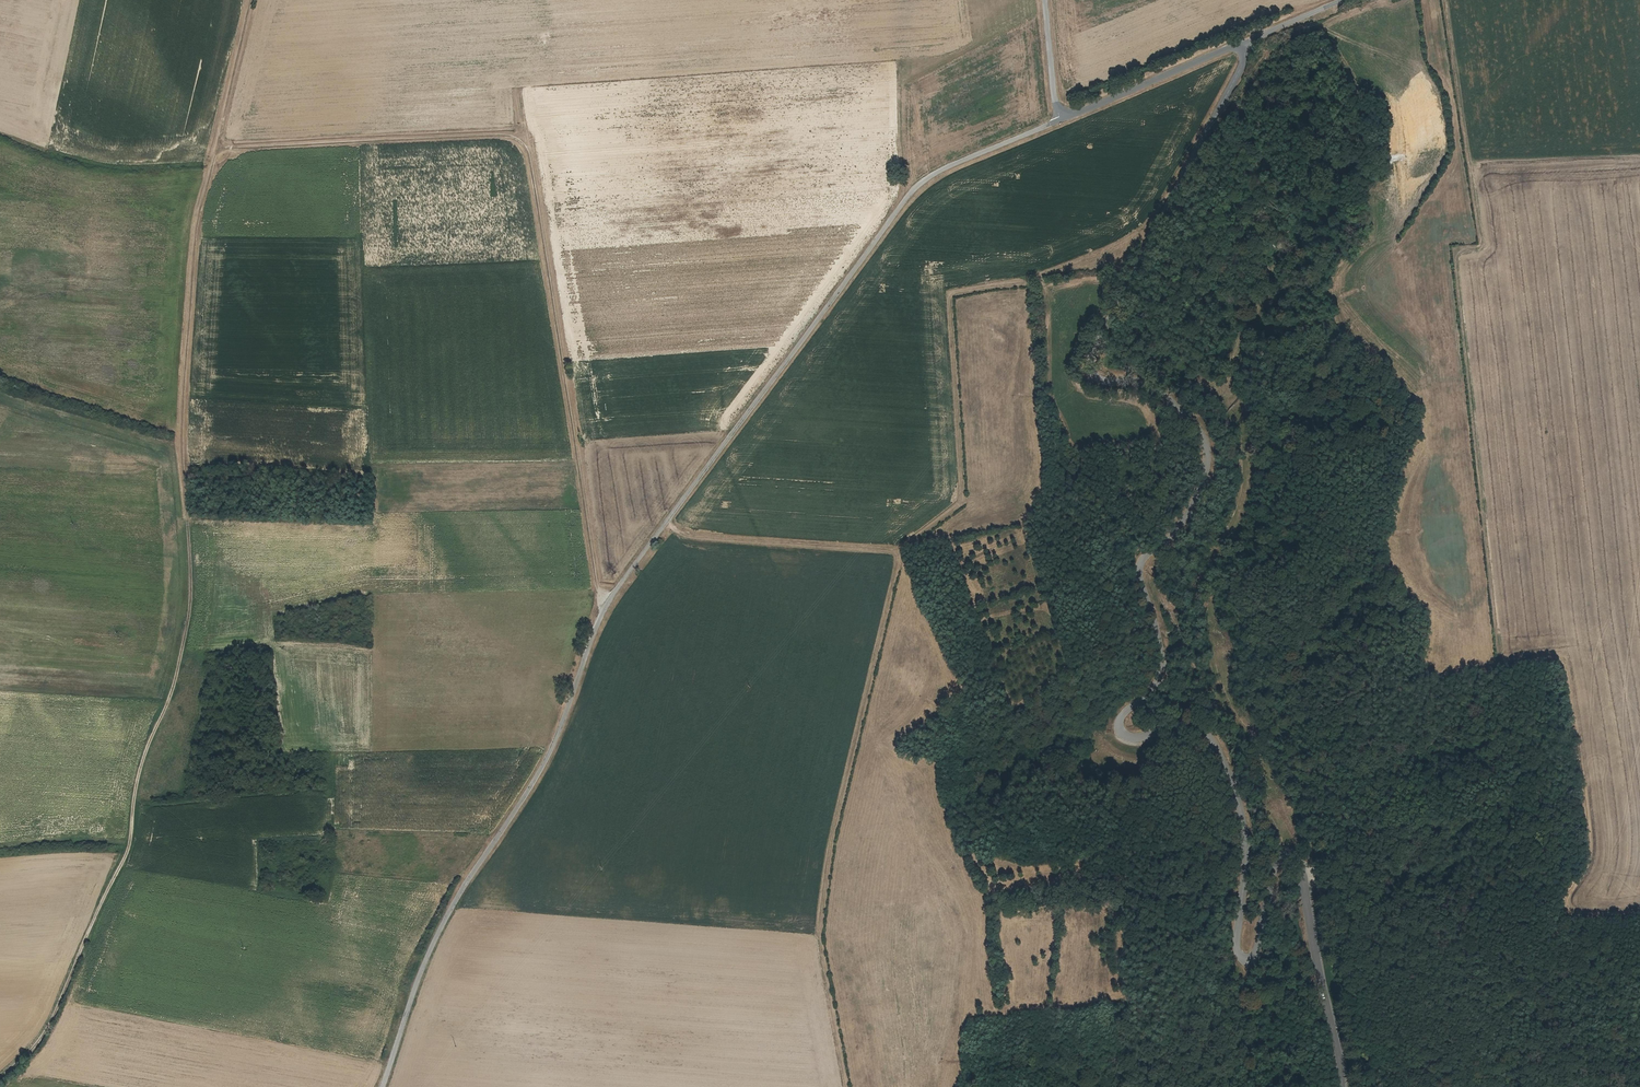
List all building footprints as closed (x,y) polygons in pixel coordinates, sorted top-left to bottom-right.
[(1243,118),(1241,114),(1232,119),(1234,123),(1243,118)]
